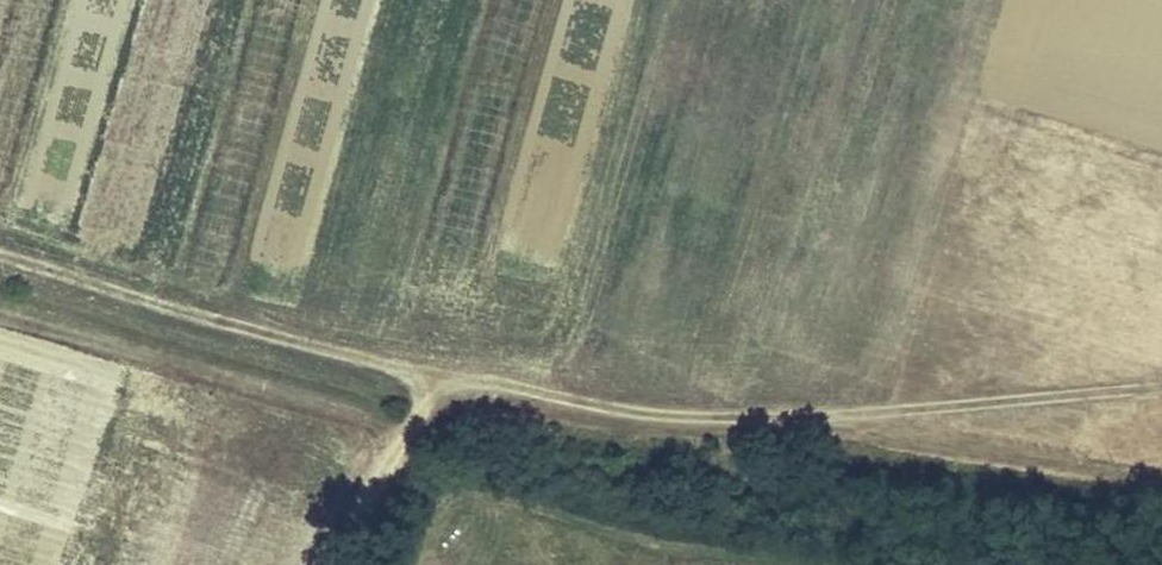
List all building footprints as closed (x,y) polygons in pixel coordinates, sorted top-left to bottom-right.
[(141,43),(153,0),(99,0),(91,29),(141,43)]
